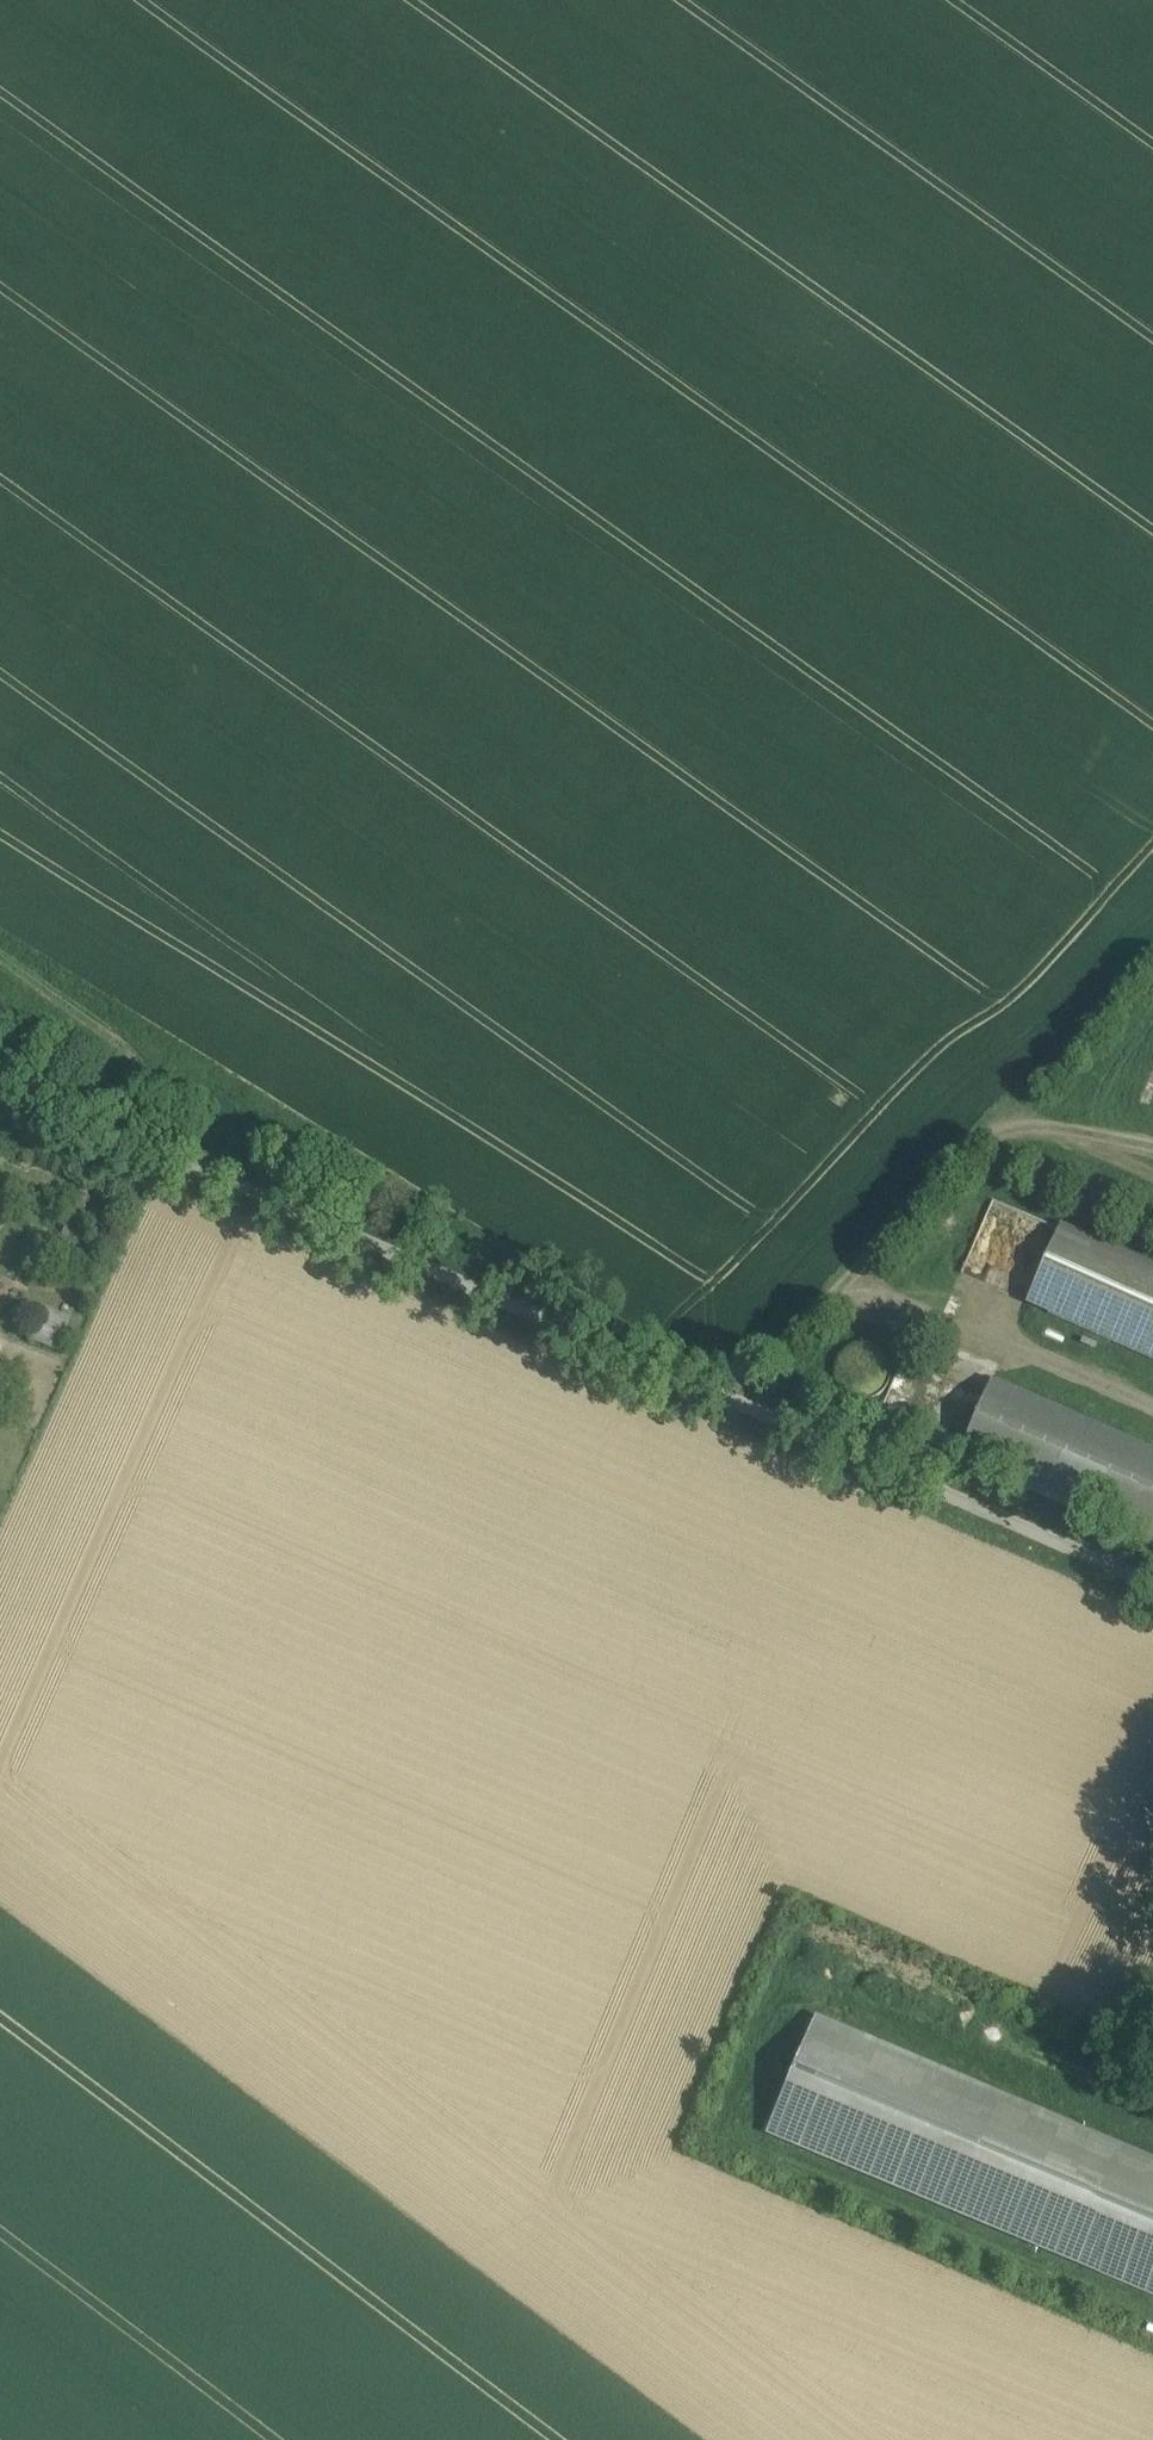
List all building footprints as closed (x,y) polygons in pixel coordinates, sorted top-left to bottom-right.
[(1059,1231),(1027,1304),(1152,1359),(1152,1272),(1059,1231)] [(70,1318),(44,1308),(31,1343),(58,1353),(70,1318)] [(999,1402),(973,1462),(1152,1540),(1152,1469),(999,1402)] [(815,2022),(768,2134),(1152,2295),(1152,2164),(815,2022)]
